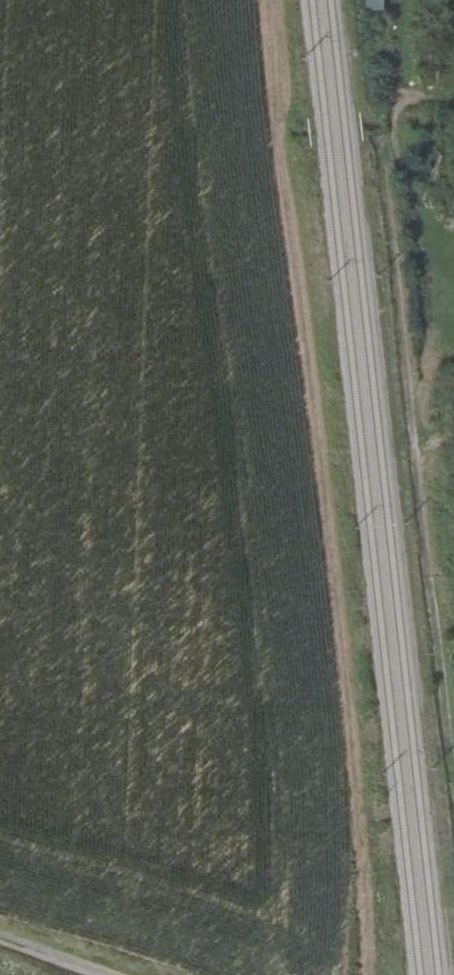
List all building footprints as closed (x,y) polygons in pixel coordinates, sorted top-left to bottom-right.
[(362,12),(379,11),(379,0),(361,0),(362,12)]
